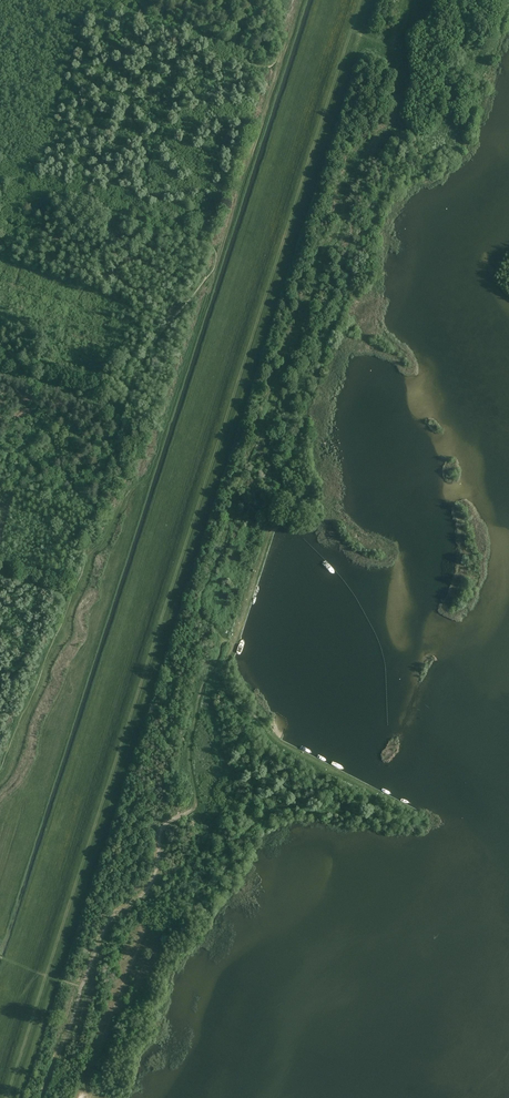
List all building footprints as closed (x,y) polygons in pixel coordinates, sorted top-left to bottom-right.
[(20,573),(24,578),(29,574),(25,569),(20,573)]
